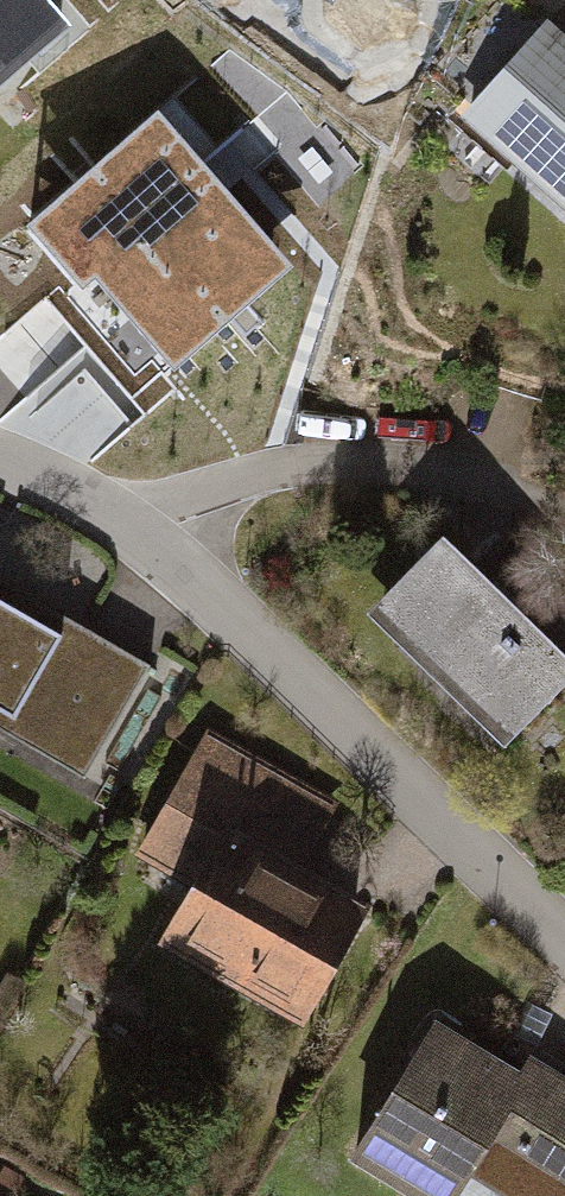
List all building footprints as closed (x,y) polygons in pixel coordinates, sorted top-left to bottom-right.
[(51,0),(0,0),(0,101),(81,34),(51,0)] [(453,112),(564,217),(564,42),(541,19),(453,112)] [(161,124),(28,237),(83,301),(99,288),(176,378),(293,278),(161,124)] [(428,528),(349,607),(491,744),(564,664),(564,661),(428,528)] [(80,796),(153,670),(113,647),(0,582),(0,750),(80,796)] [(334,809),(199,737),(137,854),(180,876),(146,940),(289,1015),(349,903),(298,876),(315,845),(334,809)] [(414,1014),(331,1153),(403,1195),(447,1195),(460,1174),(497,1195),(561,1195),(564,1189),(564,1074),(521,1047),(507,1070),(414,1014)]
